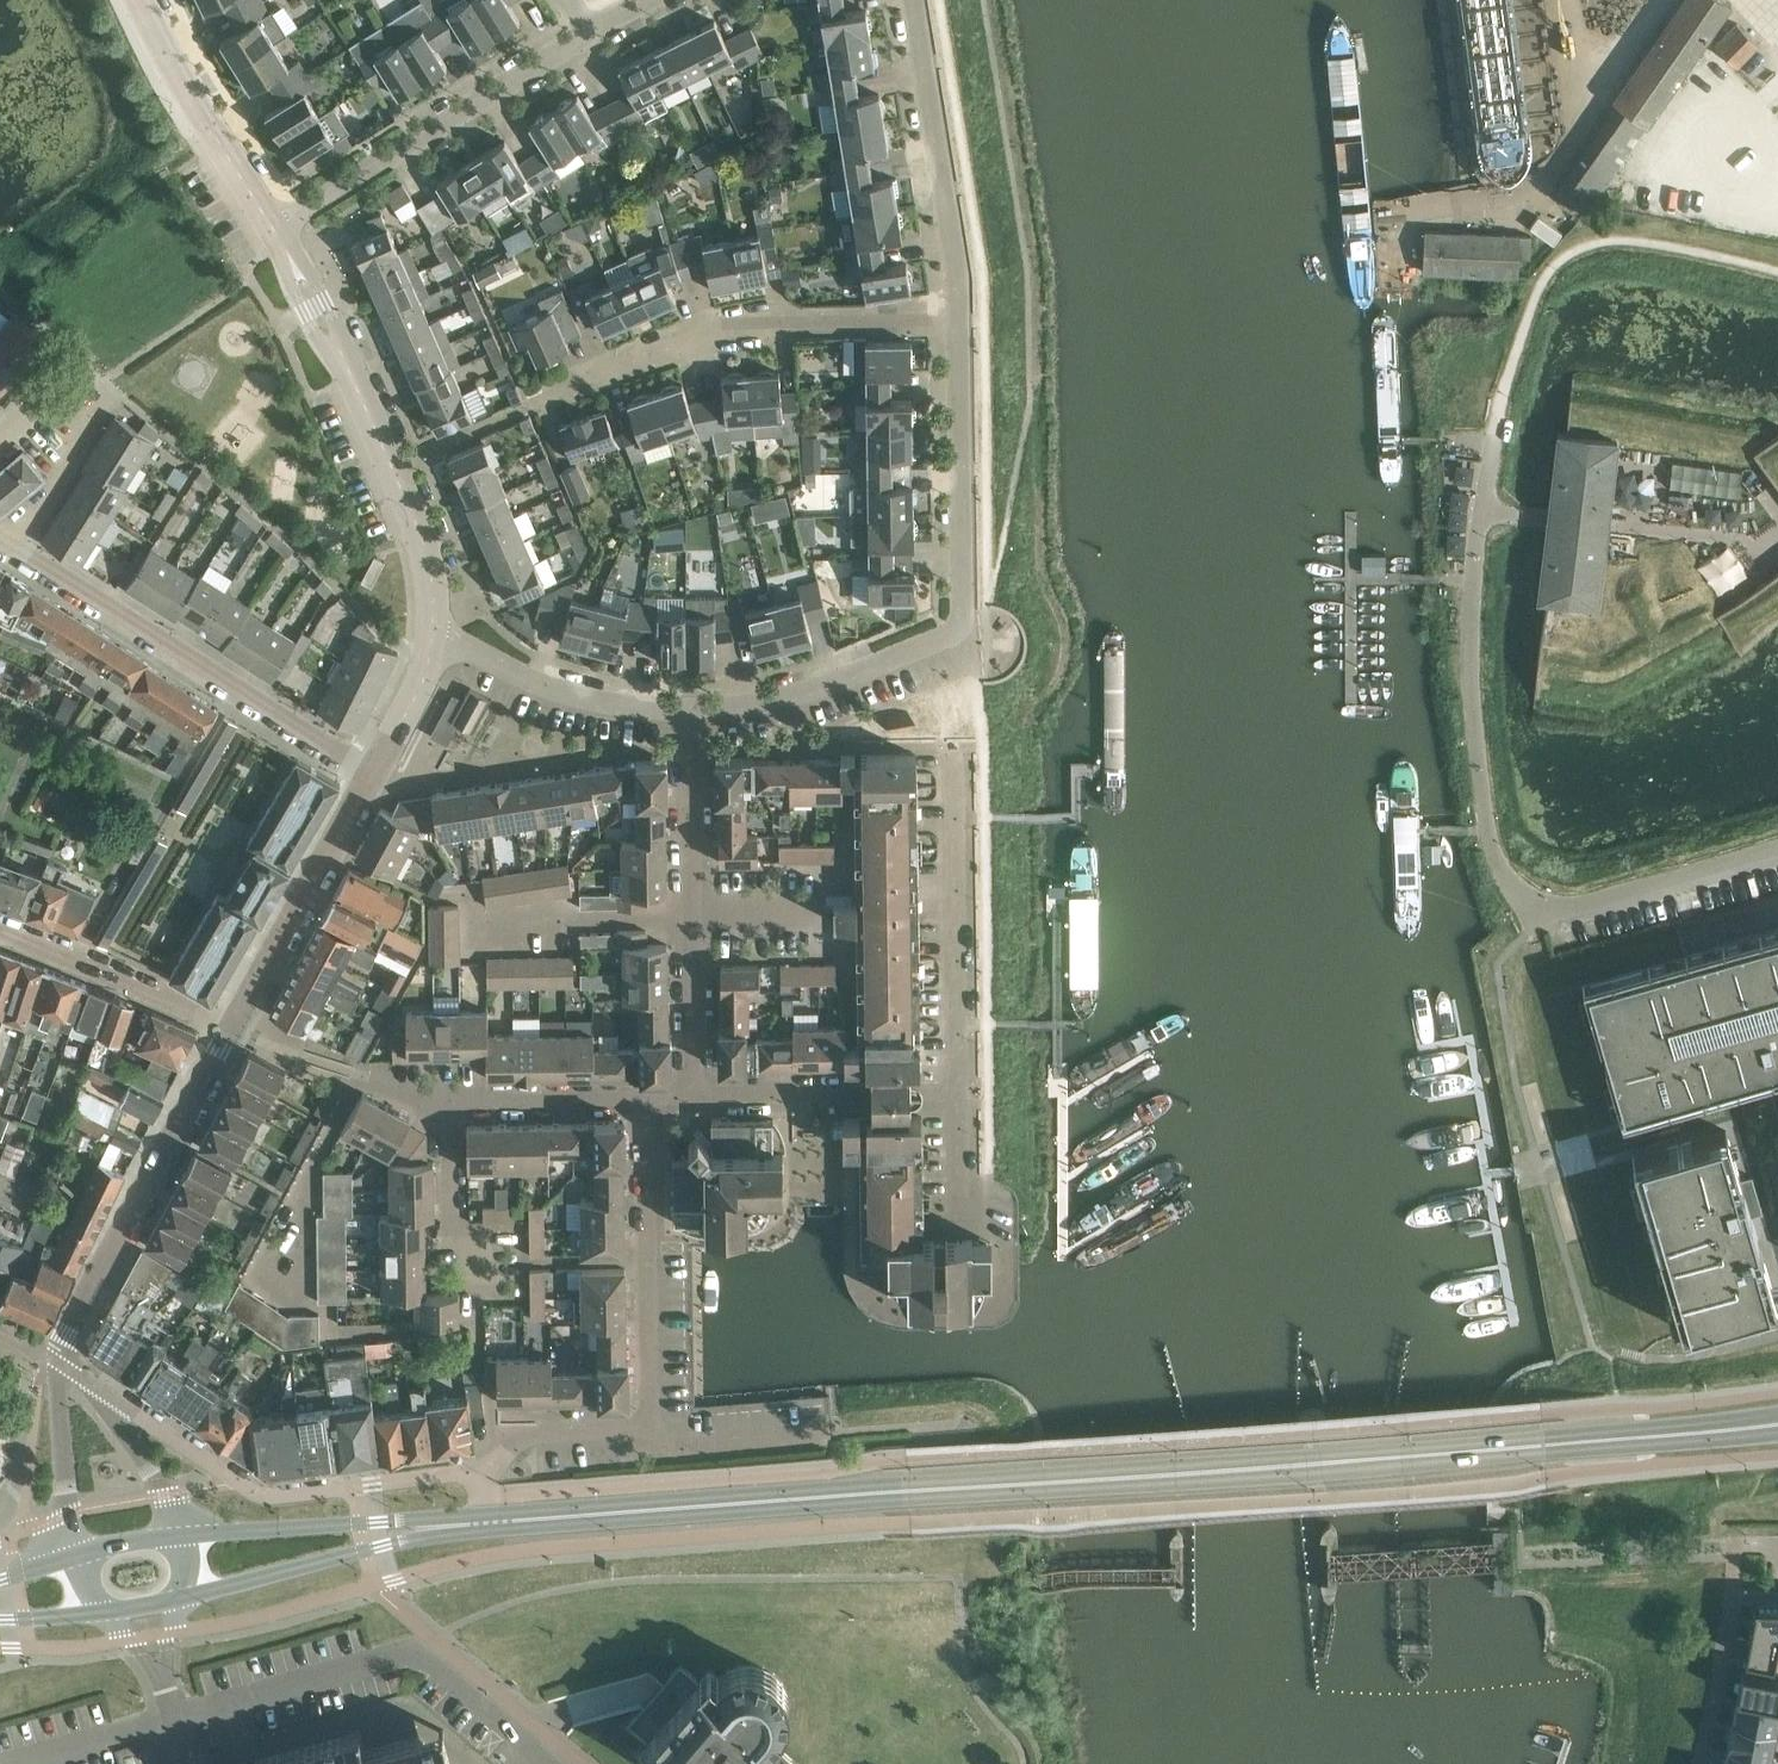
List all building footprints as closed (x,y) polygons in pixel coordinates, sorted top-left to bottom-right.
[(206,11),(228,0),(200,0),(206,11)] [(236,66),(275,42),(288,33),(273,9),(269,11),(264,0),(256,0),(236,8),(245,27),(221,42),(236,66)] [(236,8),(256,0),(231,0),(236,8)] [(423,81),(448,66),(433,42),(445,35),(430,10),(423,0),(422,0),(387,22),(423,81)] [(430,10),(430,9),(445,35),(457,27),(472,50),(496,35),(474,0),(423,0),(430,10)] [(496,35),(520,20),(508,0),(474,0),(496,35)] [(826,44),(871,37),(867,8),(846,12),(845,0),(828,0),(808,3),(809,12),(810,18),(822,16),(826,44)] [(1585,210),(1647,122),(1648,124),(1732,3),(1727,0),(1683,0),(1614,100),(1618,103),(1557,192),(1585,210)] [(715,20),(691,32),(709,70),(733,57),(738,67),(752,61),(738,34),(725,40),(715,20)] [(399,96),(423,81),(387,22),(350,45),(372,80),(384,72),(399,96)] [(1716,44),(1737,66),(1759,44),(1737,22),(1716,44)] [(751,27),(738,34),(752,61),(765,54),(762,49),(751,27)] [(691,32),(667,44),(686,82),(709,70),(691,32)] [(819,73),(822,88),(858,82),(855,68),(876,65),(871,37),(826,44),(831,72),(819,73)] [(275,76),(282,88),(307,72),(300,60),(290,66),(275,42),(236,66),(251,91),(275,76)] [(667,44),(644,56),(662,94),(686,82),(667,44)] [(634,97),(621,104),(634,131),(648,124),(638,106),(662,94),(644,56),(619,68),(634,97)] [(267,115),(282,139),(320,115),(305,91),(315,85),(307,72),(282,88),(290,100),(267,115)] [(835,101),(840,129),(885,121),(880,93),(860,97),(858,82),(822,88),(824,103),(835,101)] [(578,95),(554,110),(579,149),(593,139),(599,149),(609,143),(621,137),(608,110),(593,118),(578,95)] [(621,104),(608,110),(621,137),(634,131),(621,104)] [(320,115),(282,139),(297,163),(320,149),(328,160),(327,161),(353,145),(345,133),(349,130),(334,107),(320,115)] [(544,148),(532,156),(548,181),(561,174),(555,164),(579,149),(554,110),(530,125),(544,148)] [(833,158),(835,173),(871,167),(869,153),(889,150),(885,121),(840,129),(844,156),(833,158)] [(713,139),(691,150),(699,166),(721,154),(713,139)] [(506,140),(483,155),(506,192),(507,192),(513,202),(548,181),(532,156),(520,163),(506,140)] [(483,155),(460,169),(489,214),(511,200),(506,192),(483,155)] [(849,186),(853,213),(898,206),(894,178),(874,181),(871,167),(835,173),(837,187),(849,186)] [(443,193),(431,201),(447,226),(483,205),(460,169),(437,183),(443,193)] [(387,193),(396,208),(412,197),(403,183),(387,193)] [(430,227),(434,233),(447,226),(431,201),(419,208),(419,206),(418,207),(430,227)] [(562,206),(542,219),(550,232),(570,220),(562,206)] [(858,241),(846,243),(847,249),(848,258),(878,253),(876,239),(883,238),(903,235),(902,229),(905,224),(903,214),(899,210),(898,206),(853,213),(858,241)] [(353,242),(364,266),(394,253),(399,250),(382,212),(369,218),(375,232),(353,242)] [(1539,214),(1531,226),(1554,243),(1563,231),(1539,214)] [(759,234),(732,239),(741,284),(747,283),(748,283),(749,284),(750,284),(751,284),(752,284),(753,284),(754,284),(756,284),(757,284),(758,284),(759,283),(760,283),(760,282),(761,281),(762,281),(763,280),(768,279),(763,252),(778,250),(773,226),(772,220),(757,223),(759,234)] [(456,254),(441,230),(432,235),(435,247),(442,260),(446,258),(456,254)] [(515,231),(503,237),(511,253),(523,247),(515,231)] [(1423,271),(1519,275),(1520,257),(1530,257),(1531,235),(1507,234),(1425,232),(1424,247),(1423,271)] [(702,233),(688,238),(696,267),(707,264),(712,290),(718,288),(719,289),(720,289),(721,290),(722,290),(724,290),(725,290),(726,290),(727,290),(728,289),(729,289),(730,288),(731,288),(732,287),(733,286),(734,285),(741,284),(732,239),(704,244),(702,233)] [(688,238),(672,243),(681,273),(696,267),(688,238)] [(653,246),(628,257),(631,263),(636,274),(652,312),(677,301),(667,277),(681,273),(672,243),(654,249),(653,246)] [(364,266),(374,290),(420,270),(409,245),(399,250),(394,253),(364,266)] [(878,253),(848,258),(851,272),(862,270),(867,299),(912,292),(907,263),(887,266),(885,252),(878,253)] [(463,265),(456,254),(446,258),(454,271),(463,265)] [(473,271),(481,285),(502,274),(495,260),(473,271)] [(782,271),(785,287),(802,284),(799,268),(782,271)] [(385,313),(420,298),(430,293),(420,270),(374,290),(385,313)] [(636,274),(612,285),(628,322),(652,312),(636,274)] [(628,322),(612,285),(598,291),(593,280),(569,291),(569,293),(579,315),(592,309),(603,333),(628,322)] [(464,290),(470,304),(479,300),(473,286),(464,290)] [(545,312),(509,328),(518,347),(529,343),(538,362),(546,359),(547,361),(551,362),(557,359),(559,355),(558,353),(570,348),(567,340),(582,333),(563,289),(539,299),(545,312)] [(385,313),(395,337),(430,321),(420,298),(385,313)] [(479,300),(470,304),(476,318),(485,314),(479,300)] [(0,332),(0,339),(23,359),(41,338),(15,315),(0,332)] [(395,337),(405,360),(452,340),(442,316),(430,321),(395,337)] [(485,337),(491,351),(500,347),(494,333),(485,337)] [(854,338),(855,386),(885,385),(885,371),(912,371),(912,341),(866,342),(866,338),(854,338)] [(5,380),(23,359),(0,339),(0,376),(5,380)] [(405,360),(416,384),(452,368),(462,363),(452,340),(405,360)] [(500,347),(491,351),(501,375),(510,370),(500,347)] [(418,384),(428,407),(462,391),(452,368),(416,384),(416,385),(418,384)] [(780,372),(751,374),(756,436),(784,434),(785,441),(800,440),(798,421),(796,397),(782,398),(780,372)] [(708,406),(714,435),(717,451),(733,448),(732,437),(756,436),(751,374),(723,376),(725,403),(708,406)] [(1548,602),(1535,712),(1537,712),(1538,706),(1541,677),(1544,653),(1550,602),(1583,606),(1598,608),(1608,530),(1608,525),(1609,521),(1618,442),(1569,436),(1572,416),(1573,402),(1575,386),(1576,375),(1574,374),(1567,436),(1559,435),(1549,518),(1548,528),(1539,601),(1548,602)] [(683,384),(656,393),(670,436),(675,435),(677,437),(682,438),(689,436),(691,433),(692,429),(697,427),(701,438),(714,435),(708,406),(692,410),(683,384)] [(463,391),(428,407),(438,431),(473,416),(488,409),(478,385),(463,391)] [(867,400),(867,428),(913,428),(913,399),(885,400),(885,385),(855,386),(855,401),(867,400)] [(508,390),(514,404),(523,400),(517,386),(508,390)] [(670,436),(656,393),(629,402),(637,427),(623,432),(635,466),(676,452),(670,436)] [(561,425),(572,459),(617,444),(606,410),(592,415),(591,413),(575,419),(575,420),(561,425)] [(117,415),(101,440),(140,464),(154,441),(162,433),(147,420),(139,429),(117,415)] [(521,420),(527,434),(536,430),(530,415),(521,420)] [(856,457),(857,472),(886,471),(886,457),(913,456),(913,428),(867,428),(868,457),(856,457)] [(1766,444),(1754,452),(1763,464),(1768,471),(1776,483),(1777,485),(1777,435),(1766,444)] [(821,437),(803,437),(803,472),(822,471),(821,437)] [(85,465),(89,468),(124,490),(140,464),(101,440),(85,465)] [(449,457),(460,481),(495,465),(485,442),(449,457)] [(48,478),(24,450),(0,470),(0,518),(48,478)] [(538,459),(543,472),(553,468),(548,455),(538,459)] [(562,470),(575,501),(591,495),(578,464),(562,470)] [(175,465),(167,478),(179,487),(188,473),(175,465)] [(460,481),(470,504),(505,488),(495,465),(460,481)] [(89,468),(74,492),(112,516),(128,492),(124,490),(89,468)] [(553,468),(543,472),(550,487),(560,483),(553,468)] [(197,476),(208,485),(214,478),(203,469),(197,476)] [(869,513),(869,514),(914,514),(914,485),(887,486),(886,471),(857,472),(857,485),(851,485),(852,513),(869,513)] [(469,504),(479,528),(514,513),(506,491),(505,488),(470,504),(469,504)] [(158,506),(166,511),(177,494),(169,489),(158,506)] [(74,492),(59,516),(97,540),(112,516),(74,492)] [(770,499),(752,504),(756,518),(773,513),(770,499)] [(558,506),(565,520),(574,516),(568,502),(558,506)] [(622,509),(630,532),(651,525),(643,502),(622,509)] [(264,521),(242,503),(236,510),(258,529),(264,521)] [(166,511),(158,506),(153,513),(161,518),(166,511)] [(1400,535),(1389,512),(1379,515),(1370,527),(1368,557),(1373,686),(1402,686),(1401,609),(1400,535)] [(479,528),(490,552),(525,537),(514,513),(479,528)] [(869,514),(852,514),(852,543),(858,543),(858,557),(888,557),(887,543),(894,543),(915,542),(915,536),(919,532),(918,521),(914,517),(914,514),(869,514)] [(97,540),(59,516),(43,539),(82,564),(97,540)] [(563,548),(574,543),(584,538),(577,524),(568,528),(556,533),(563,548)] [(274,530),(267,537),(282,550),(288,542),(274,530)] [(490,552),(500,576),(535,561),(525,537),(490,552)] [(584,538),(574,543),(582,560),(588,548),(584,538)] [(289,556),(295,548),(288,542),(282,550),(289,556)] [(138,570),(131,580),(127,587),(152,603),(176,564),(151,549),(144,559),(138,570)] [(138,555),(131,566),(138,570),(144,559),(138,555)] [(376,555),(362,580),(372,585),(386,560),(376,555)] [(888,557),(858,557),(858,572),(870,572),(870,601),(916,600),(915,571),(888,571),(888,557)] [(535,561),(500,576),(511,600),(546,585),(535,561)] [(177,619),(179,615),(201,580),(176,564),(152,603),(177,619)] [(131,566),(125,576),(131,580),(138,570),(131,566)] [(17,617),(32,587),(19,578),(14,574),(7,570),(5,575),(0,585),(0,611),(17,617)] [(1717,616),(1725,627),(1732,636),(1741,649),(1753,640),(1770,628),(1777,622),(1777,571),(1736,602),(1726,609),(1717,616)] [(179,615),(202,630),(227,591),(204,576),(201,580),(179,615)] [(333,588),(324,578),(317,585),(327,595),(333,588)] [(801,596),(774,603),(785,647),(813,640),(806,614),(826,609),(819,580),(798,585),(801,596)] [(561,641),(588,649),(600,604),(573,598),(575,586),(564,585),(542,595),(539,608),(567,616),(561,641)] [(32,587),(17,617),(50,638),(51,638),(60,624),(67,629),(76,615),(32,587)] [(202,630),(225,644),(247,610),(250,605),(227,591),(202,630)] [(729,595),(687,595),(687,615),(687,661),(691,661),(692,661),(693,662),(694,662),(695,663),(696,663),(697,664),(698,664),(699,664),(700,664),(701,664),(702,664),(703,664),(704,664),(705,663),(706,663),(707,662),(708,662),(709,661),(710,660),(716,660),(716,633),(733,631),(729,601),(729,595)] [(744,599),(729,601),(733,631),(751,628),(758,655),(785,647),(774,603),(747,610),(744,599)] [(623,629),(641,631),(644,602),(630,600),(627,611),(600,604),(588,649),(616,656),(623,629)] [(659,604),(644,602),(641,631),(658,633),(658,661),(687,661),(687,615),(658,615),(659,604)] [(248,664),(273,626),(247,610),(223,648),(248,664)] [(44,649),(45,645),(46,646),(50,638),(17,617),(0,611),(0,632),(44,649)] [(50,638),(46,646),(77,666),(100,630),(76,615),(67,629),(60,624),(51,638),(50,638)] [(357,631),(345,657),(387,678),(399,652),(372,639),(377,634),(363,620),(353,629),(357,631)] [(273,626),(248,664),(273,680),(277,674),(286,660),(297,642),(273,626)] [(100,630),(77,666),(82,669),(88,673),(80,685),(83,688),(94,694),(102,682),(101,681),(124,646),(105,633),(100,630)] [(297,642),(286,660),(294,665),(311,637),(304,632),(297,642)] [(124,646),(101,681),(102,682),(111,687),(112,688),(104,701),(118,710),(124,699),(147,663),(147,664),(149,661),(134,652),(124,646)] [(345,657),(332,684),(374,704),(387,678),(345,657)] [(48,666),(61,675),(65,668),(52,659),(48,666)] [(286,660),(277,674),(285,679),(294,665),(286,660)] [(147,663),(124,699),(135,706),(126,718),(131,721),(140,727),(149,715),(148,714),(171,679),(161,673),(147,664),(147,663)] [(171,679),(148,714),(149,715),(159,721),(151,734),(160,740),(164,743),(173,730),(172,730),(195,694),(190,691),(171,679)] [(374,704),(332,684),(319,710),(361,730),(374,704)] [(453,720),(474,731),(491,699),(471,688),(453,720)] [(56,714),(69,720),(79,699),(67,693),(56,714)] [(195,694),(172,730),(173,730),(183,737),(175,749),(189,758),(207,730),(220,710),(195,694)] [(226,713),(225,714),(204,751),(205,751),(181,793),(174,805),(187,813),(239,722),(235,719),(226,713)] [(855,754),(841,755),(841,759),(843,759),(843,776),(856,776),(855,754)] [(917,754),(862,754),(866,1066),(872,1066),(872,1083),(873,1103),(873,1110),(873,1112),(873,1116),(867,1116),(869,1241),(868,1241),(868,1255),(889,1255),(889,1275),(896,1275),(908,1275),(908,1301),(909,1305),(974,1304),(974,1300),(975,1299),(976,1297),(977,1296),(978,1294),(992,1274),(992,1241),(980,1242),(979,1242),(978,1239),(962,1239),(946,1240),(946,1245),(935,1245),(935,1240),(924,1240),(924,1221),(916,1221),(916,1198),(923,1198),(923,1197),(923,1160),(923,1159),(915,1159),(915,1148),(923,1148),(922,1147),(922,1116),(909,1116),(909,1111),(911,1110),(911,1103),(910,1083),(910,1071),(908,1071),(908,1066),(921,1066),(921,1034),(921,1033),(913,1033),(913,1022),(921,1022),(921,1020),(920,985),(920,984),(913,984),(912,960),(920,960),(920,957),(918,861),(918,859),(911,859),(910,836),(918,836),(918,834),(917,799),(917,797),(910,797),(909,778),(917,777),(917,774),(917,771),(917,754)] [(251,839),(260,844),(294,864),(341,783),(299,758),(251,839)] [(717,798),(719,798),(744,797),(744,785),(716,758),(717,798)] [(754,758),(716,758),(744,785),(754,785),(754,760),(754,758)] [(817,759),(791,760),(791,787),(790,787),(791,798),(817,798),(817,759)] [(841,759),(817,759),(817,798),(843,797),(843,776),(843,759),(841,759)] [(630,791),(638,790),(668,760),(629,760),(629,763),(630,791)] [(638,790),(638,801),(666,801),(668,801),(668,760),(638,790)] [(791,760),(754,760),(754,785),(753,787),(790,787),(791,787),(791,760)] [(596,796),(630,791),(629,763),(591,768),(597,811),(598,811),(596,796)] [(597,811),(591,768),(565,773),(571,816),(597,811)] [(571,816),(565,773),(538,777),(545,820),(571,816)] [(545,820),(538,777),(512,781),(519,824),(545,820)] [(519,824),(512,781),(486,785),(493,828),(519,824)] [(44,783),(35,804),(43,808),(53,787),(44,783)] [(493,828),(486,785),(460,789),(467,832),(493,828)] [(467,832),(460,789),(433,793),(433,796),(414,799),(415,810),(419,809),(421,821),(423,821),(423,826),(429,825),(432,837),(430,825),(436,824),(440,836),(467,832)] [(719,798),(720,840),(747,839),(747,834),(746,797),(744,797),(719,798)] [(415,810),(414,799),(399,801),(393,812),(383,806),(370,830),(408,851),(415,837),(432,837),(429,825),(423,826),(423,821),(421,821),(419,809),(415,810)] [(666,801),(638,801),(638,840),(666,839),(666,801)] [(781,812),(781,827),(791,827),(791,812),(781,812)] [(125,851),(140,859),(154,832),(140,824),(125,851)] [(408,851),(370,830),(357,854),(395,875),(406,854),(408,851)] [(24,841),(55,852),(58,845),(27,834),(24,841)] [(747,839),(720,840),(720,861),(758,861),(758,834),(747,834),(747,839)] [(780,834),(780,847),(792,847),(792,834),(780,834)] [(127,887),(96,940),(109,947),(169,844),(167,843),(155,836),(127,887)] [(623,840),(623,867),(667,866),(666,839),(638,840),(623,840)] [(809,860),(808,843),(799,843),(799,860),(809,860)] [(817,843),(808,843),(809,860),(817,860),(817,843)] [(826,843),(817,843),(817,860),(826,860),(826,843)] [(835,843),(826,843),(826,860),(835,860),(835,843)] [(260,844),(230,895),(264,915),(294,864),(260,844)] [(780,847),(780,861),(792,860),(792,847),(780,847)] [(52,858),(44,874),(27,912),(54,924),(79,934),(88,912),(94,896),(70,886),(59,881),(66,865),(52,858)] [(27,912),(44,874),(0,859),(0,903),(27,912)] [(569,864),(554,867),(559,895),(573,892),(569,864)] [(618,892),(618,907),(618,908),(647,908),(646,894),(667,893),(667,866),(623,867),(623,892),(618,892)] [(350,867),(336,893),(392,925),(394,927),(397,920),(406,925),(414,910),(406,905),(409,899),(350,867)] [(554,867),(540,869),(545,897),(559,895),(554,867)] [(540,869),(526,871),(530,899),(545,897),(540,869)] [(526,871),(512,873),(516,901),(530,899),(526,871)] [(512,873),(498,875),(502,903),(516,901),(512,873)] [(502,903),(498,875),(483,878),(488,906),(502,903)] [(264,915),(230,895),(221,889),(183,955),(170,976),(213,1001),(264,915)] [(581,907),(594,907),(593,892),(581,892),(581,907)] [(606,892),(593,892),(594,907),(606,907),(606,892)] [(618,892),(606,892),(606,907),(618,907),(618,892)] [(835,892),(835,922),(858,922),(858,900),(855,900),(855,892),(835,892)] [(344,929),(379,948),(392,925),(336,893),(323,917),(344,929)] [(431,905),(431,920),(460,919),(460,905),(431,905)] [(431,920),(431,934),(460,934),(460,919),(431,920)] [(321,921),(309,943),(344,962),(349,954),(370,966),(378,952),(321,921)] [(412,966),(424,943),(394,927),(392,925),(379,948),(412,966)] [(624,946),(625,972),(668,971),(668,944),(647,944),(647,930),(618,930),(618,932),(619,946),(624,946)] [(582,947),(594,946),(594,932),(581,933),(582,947)] [(594,946),(606,946),(606,932),(594,932),(594,946)] [(606,946),(619,946),(618,932),(606,932),(606,946)] [(431,934),(432,948),(460,948),(460,934),(431,934)] [(1649,1340),(1683,1330),(1777,1302),(1777,1031),(1751,937),(1583,986),(1549,996),(1649,1340)] [(296,966),(296,967),(358,1001),(359,1000),(356,999),(362,987),(338,974),(344,962),(309,943),(296,966)] [(460,948),(432,948),(432,963),(461,963),(460,948)] [(4,1017),(23,958),(1,949),(0,951),(0,1016),(4,1017)] [(574,956),(560,957),(560,985),(574,985),(574,956)] [(502,957),(488,957),(488,986),(503,986),(502,957)] [(517,957),(502,957),(503,986),(517,986),(517,957)] [(531,957),(517,957),(517,986),(531,985),(531,957)] [(545,957),(531,957),(531,985),(546,985),(545,957)] [(560,957),(545,957),(546,985),(560,985),(560,957)] [(28,1027),(35,1004),(47,968),(23,958),(4,1017),(28,1027)] [(836,963),(827,964),(827,981),(836,981),(836,963)] [(721,965),(722,991),(749,991),(749,992),(760,992),(760,988),(760,964),(721,965)] [(781,964),(782,981),(793,981),(793,964),(781,964)] [(810,964),(800,964),(801,981),(810,981),(810,964)] [(818,964),(810,964),(810,981),(819,981),(818,964)] [(827,964),(818,964),(819,981),(827,981),(827,964)] [(394,965),(384,983),(398,991),(408,973),(394,965)] [(360,1002),(358,1001),(296,967),(285,988),(319,1008),(324,1010),(330,999),(355,1012),(360,1002)] [(35,1034),(44,1037),(67,975),(47,968),(35,1004),(47,1009),(42,1022),(39,1021),(35,1034)] [(641,998),(641,1004),(669,1003),(668,971),(625,972),(625,999),(641,998)] [(599,972),(583,972),(584,986),(599,986),(599,972)] [(59,1027),(71,1031),(88,984),(67,975),(44,1037),(58,1043),(62,1031),(58,1029),(59,1027)] [(793,981),(782,981),(782,991),(794,990),(793,981)] [(398,991),(384,983),(383,985),(384,985),(375,1003),(387,1009),(397,992),(398,991)] [(71,1033),(98,1043),(115,995),(88,984),(71,1031),(71,1033)] [(319,1008),(285,988),(272,1012),(320,1038),(326,1028),(312,1021),(319,1008)] [(722,991),(722,1028),(747,1028),(747,1029),(749,1029),(749,992),(749,991),(722,991)] [(91,1063),(93,1064),(118,1074),(121,1066),(124,1057),(123,1056),(119,1066),(108,1062),(115,1040),(122,1043),(136,1003),(115,995),(98,1043),(91,1063)] [(783,998),(783,1012),(794,1012),(794,998),(783,998)] [(641,1004),(641,1037),(669,1037),(669,1036),(669,1003),(641,1004)] [(363,1023),(359,1030),(372,1038),(385,1015),(370,1007),(362,1022),(363,1023)] [(435,1054),(462,1054),(461,1010),(435,1011),(435,1054)] [(462,1054),(487,1053),(488,1053),(488,1034),(489,1034),(488,1010),(461,1010),(462,1054)] [(155,1053),(148,1067),(173,1080),(198,1031),(154,1011),(143,1032),(137,1045),(155,1053)] [(409,1054),(435,1054),(435,1011),(407,1011),(408,1031),(394,1032),(394,1048),(382,1048),(382,1060),(410,1060),(409,1054)] [(846,1025),(820,1026),(820,1064),(846,1064),(847,1064),(847,1045),(846,1025)] [(794,1026),(794,1037),(795,1064),(820,1064),(820,1026),(794,1026)] [(372,1038),(359,1030),(358,1032),(349,1028),(343,1039),(352,1044),(347,1053),(360,1060),(372,1038)] [(719,1028),(720,1068),(747,1040),(747,1029),(747,1028),(722,1028),(719,1028)] [(541,1076),(568,1076),(567,1032),(541,1033),(541,1076)] [(568,1076),(594,1076),(594,1032),(567,1032),(568,1076)] [(594,1076),(633,1075),(634,1075),(634,1047),(595,1048),(595,1032),(594,1032),(594,1076)] [(488,1077),(515,1077),(514,1033),(489,1034),(488,1034),(488,1053),(487,1053),(488,1077)] [(515,1077),(541,1076),(541,1033),(514,1033),(515,1077)] [(641,1037),(641,1047),(672,1077),(672,1036),(669,1036),(669,1037),(641,1037)] [(757,1038),(757,1039),(758,1064),(759,1064),(795,1064),(794,1037),(757,1038)] [(747,1040),(720,1068),(759,1067),(759,1064),(758,1064),(757,1039),(747,1040)] [(847,1064),(846,1064),(846,1067),(860,1066),(860,1045),(847,1045),(847,1064)] [(634,1075),(633,1075),(633,1078),(672,1077),(641,1047),(634,1047),(634,1075)] [(251,1051),(238,1075),(274,1094),(286,1070),(251,1051)] [(118,1074),(93,1064),(87,1075),(125,1095),(121,1102),(153,1119),(173,1080),(148,1067),(147,1069),(124,1057),(121,1066),(118,1074)] [(238,1075),(226,1096),(262,1115),(274,1094),(238,1075)] [(7,1088),(1,1107),(12,1111),(19,1092),(7,1088)] [(124,1110),(81,1088),(71,1123),(110,1142),(124,1110)] [(26,1116),(39,1121),(48,1095),(35,1090),(26,1116)] [(323,1115),(334,1096),(326,1091),(316,1111),(323,1115)] [(367,1143),(388,1105),(364,1092),(343,1130),(367,1143)] [(226,1096),(214,1119),(250,1138),(262,1115),(226,1096)] [(391,1156),(408,1124),(412,1118),(388,1105),(367,1143),(391,1156)] [(44,1128),(63,1136),(70,1117),(51,1110),(44,1128)] [(2,1138),(10,1115),(0,1112),(0,1138),(2,1138)] [(834,1123),(834,1135),(844,1135),(844,1149),(861,1149),(861,1116),(844,1117),(844,1123),(834,1123)] [(712,1149),(709,1146),(710,1145),(699,1134),(689,1144),(700,1155),(701,1154),(704,1157),(674,1158),(674,1220),(705,1219),(706,1229),(749,1228),(749,1215),(775,1192),(784,1192),(784,1149),(774,1149),(774,1118),(712,1118),(712,1149)] [(250,1138),(214,1119),(201,1143),(237,1162),(250,1138)] [(311,1119),(302,1137),(309,1141),(319,1123),(311,1119)] [(616,1120),(587,1120),(587,1123),(588,1123),(588,1151),(596,1151),(596,1162),(624,1160),(624,1161),(627,1161),(626,1140),(626,1130),(616,1130),(616,1120)] [(549,1152),(588,1151),(588,1123),(587,1123),(548,1124),(549,1167),(550,1167),(549,1152)] [(427,1161),(427,1134),(408,1124),(391,1156),(391,1162),(427,1161)] [(496,1168),(522,1167),(522,1124),(495,1125),(496,1168)] [(522,1167),(549,1167),(548,1124),(522,1124),(522,1167)] [(469,1168),(496,1168),(495,1125),(468,1125),(469,1168)] [(120,1129),(114,1141),(137,1151),(142,1139),(120,1129)] [(309,1141),(302,1137),(291,1156),(299,1160),(309,1141)] [(16,1176),(27,1148),(8,1141),(0,1162),(0,1169),(16,1176)] [(197,1149),(185,1172),(220,1192),(233,1169),(197,1149)] [(624,1161),(624,1160),(596,1162),(597,1200),(625,1200),(624,1161)] [(101,1161),(69,1224),(94,1237),(126,1173),(101,1161)] [(434,1161),(427,1161),(391,1162),(391,1188),(435,1188),(434,1161)] [(276,1184),(284,1188),(294,1169),(287,1165),(276,1184)] [(325,1171),(325,1186),(353,1186),(353,1171),(325,1171)] [(185,1172),(172,1196),(208,1215),(220,1192),(185,1172)] [(325,1186),(325,1200),(354,1200),(353,1186),(325,1186)] [(391,1188),(392,1214),(392,1215),(426,1214),(425,1215),(435,1215),(435,1188),(391,1188)] [(262,1209),(270,1214),(280,1194),(273,1190),(262,1209)] [(172,1196),(160,1219),(195,1238),(208,1215),(172,1196)] [(65,1204),(48,1197),(42,1212),(58,1219),(65,1204)] [(325,1200),(325,1214),(325,1215),(347,1214),(354,1214),(354,1200),(325,1200)] [(581,1200),(582,1227),(625,1226),(625,1200),(597,1200),(581,1200)] [(14,1272),(31,1278),(45,1241),(54,1218),(42,1212),(41,1211),(44,1202),(42,1201),(26,1244),(16,1241),(24,1220),(0,1209),(0,1298),(14,1272)] [(530,1206),(530,1222),(544,1222),(544,1206),(530,1206)] [(500,1221),(500,1207),(484,1207),(484,1221),(500,1221)] [(515,1207),(500,1207),(500,1221),(516,1220),(515,1207)] [(318,1215),(318,1229),(347,1229),(347,1214),(325,1215),(325,1214),(318,1215)] [(382,1214),(383,1241),(426,1241),(425,1215),(426,1214),(392,1215),(392,1214),(382,1214)] [(258,1218),(248,1236),(255,1240),(265,1222),(258,1218)] [(195,1238),(160,1219),(147,1242),(183,1261),(195,1238)] [(530,1222),(530,1239),(544,1239),(544,1222),(530,1222)] [(50,1323),(94,1237),(69,1224),(68,1223),(57,1247),(45,1241),(31,1278),(14,1272),(0,1298),(0,1301),(50,1323)] [(625,1226),(582,1227),(582,1254),(625,1254),(625,1226)] [(318,1229),(318,1244),(347,1243),(347,1229),(318,1229)] [(255,1240),(248,1236),(238,1255),(245,1259),(255,1240)] [(530,1239),(531,1255),(544,1255),(544,1239),(530,1239)] [(383,1241),(383,1268),(426,1267),(426,1241),(383,1241)] [(318,1244),(319,1258),(347,1257),(347,1243),(318,1244)] [(144,1248),(136,1263),(167,1279),(167,1278),(175,1266),(144,1248)] [(319,1258),(319,1272),(347,1272),(347,1257),(319,1258)] [(136,1263),(129,1276),(159,1292),(167,1279),(136,1263)] [(223,1283),(230,1287),(240,1267),(233,1263),(223,1283)] [(175,1266),(167,1278),(181,1287),(188,1275),(175,1266)] [(383,1295),(416,1295),(416,1294),(427,1294),(427,1293),(426,1267),(383,1268),(383,1295)] [(570,1286),(570,1296),(575,1296),(626,1295),(626,1268),(582,1269),(582,1286),(570,1286)] [(531,1269),(531,1285),(545,1285),(545,1269),(531,1269)] [(319,1272),(319,1286),(347,1286),(347,1272),(319,1272)] [(178,1292),(197,1303),(208,1286),(188,1275),(181,1287),(178,1292)] [(129,1276),(120,1291),(140,1303),(142,1299),(151,1304),(159,1292),(129,1276)] [(226,1307),(238,1315),(239,1315),(255,1292),(240,1282),(230,1300),(226,1307)] [(531,1285),(531,1302),(545,1302),(545,1285),(531,1285)] [(232,1324),(238,1315),(226,1307),(230,1300),(208,1286),(197,1303),(232,1324)] [(319,1286),(319,1301),(348,1300),(347,1286),(319,1286)] [(94,1352),(113,1366),(137,1332),(138,1332),(149,1316),(145,1313),(151,1304),(142,1299),(140,1303),(120,1291),(91,1345),(94,1352)] [(239,1315),(250,1323),(266,1300),(255,1292),(239,1315)] [(416,1294),(416,1295),(417,1321),(460,1321),(460,1293),(427,1293),(427,1294),(416,1294)] [(627,1322),(626,1295),(575,1296),(575,1323),(598,1323),(598,1322),(627,1322)] [(250,1323),(262,1331),(278,1308),(266,1300),(250,1323)] [(545,1302),(531,1302),(532,1318),(545,1318),(545,1302)] [(262,1331),(284,1347),(280,1326),(290,1316),(278,1308),(262,1331)] [(320,1313),(306,1314),(306,1344),(320,1342),(320,1313)] [(280,1326),(284,1347),(306,1344),(306,1314),(291,1314),(290,1316),(280,1326)] [(141,1384),(165,1351),(169,1345),(157,1337),(164,1326),(149,1316),(138,1332),(137,1332),(113,1366),(141,1384)] [(599,1350),(599,1362),(627,1361),(630,1361),(628,1357),(627,1322),(598,1322),(598,1323),(599,1350)] [(141,1384),(167,1401),(192,1366),(210,1340),(208,1339),(205,1343),(195,1336),(179,1361),(165,1351),(141,1384)] [(378,1341),(379,1355),(396,1353),(394,1339),(378,1341)] [(167,1401),(195,1420),(219,1385),(226,1376),(206,1363),(217,1345),(210,1340),(192,1366),(167,1401)] [(325,1359),(329,1385),(339,1462),(381,1457),(381,1456),(375,1413),(368,1353),(325,1359)] [(527,1400),(554,1400),(553,1372),(554,1372),(553,1356),(527,1357),(527,1400)] [(499,1401),(527,1400),(527,1357),(487,1357),(487,1375),(498,1374),(499,1401)] [(599,1362),(600,1371),(630,1401),(630,1361),(627,1361),(599,1362)] [(230,1445),(252,1414),(255,1409),(238,1398),(253,1377),(240,1368),(231,1382),(233,1383),(228,1391),(219,1385),(195,1420),(230,1445)] [(592,1399),(591,1399),(591,1402),(630,1401),(600,1371),(592,1372),(592,1399)] [(554,1400),(591,1399),(592,1399),(592,1372),(554,1372),(553,1372),(554,1400)] [(394,1410),(375,1413),(381,1456),(408,1453),(402,1409),(398,1380),(386,1382),(389,1404),(393,1404),(394,1410)] [(467,1395),(428,1400),(434,1450),(475,1445),(471,1412),(485,1411),(482,1387),(477,1381),(466,1382),(467,1395)] [(418,1407),(402,1409),(408,1453),(434,1450),(428,1400),(426,1384),(413,1386),(415,1401),(418,1401),(418,1407)] [(329,1385),(298,1389),(297,1389),(309,1466),(339,1462),(329,1385)] [(273,1392),(275,1411),(284,1470),(309,1466),(297,1389),(273,1392)] [(252,1414),(230,1445),(267,1469),(275,1471),(284,1470),(275,1411),(252,1414)] [(1323,1534),(1321,1539),(1322,1588),(1322,1593),(1325,1598),(1331,1603),(1335,1599),(1338,1593),(1339,1583),(1339,1539),(1338,1533),(1334,1528),(1330,1526),(1327,1528),(1325,1530),(1323,1534)] [(1743,1669),(1772,1675),(1777,1643),(1777,1630),(1756,1603),(1743,1669)] [(1756,1603),(1777,1630),(1777,1603),(1756,1603)] [(628,1725),(649,1743),(640,1754),(651,1763),(661,1763),(666,1758),(673,1763),(799,1763),(771,1740),(783,1726),(786,1721),(788,1716),(789,1711),(790,1705),(790,1701),(789,1697),(788,1693),(787,1688),(785,1685),(782,1681),(780,1677),(777,1674),(773,1671),(769,1669),(765,1667),(761,1666),(758,1665),(752,1664),(750,1664),(747,1664),(743,1664),(741,1665),(736,1666),(733,1667),(729,1669),(724,1673),(720,1677),(710,1669),(701,1680),(681,1663),(628,1725)] [(1738,1695),(1777,1703),(1777,1676),(1772,1675),(1743,1669),(1738,1695)] [(1733,1721),(1777,1730),(1777,1725),(1777,1703),(1738,1695),(1733,1721)] [(1733,1721),(1728,1747),(1772,1755),(1777,1730),(1733,1721)] [(366,1750),(369,1763),(454,1763),(444,1728),(366,1750)] [(366,1750),(361,1731),(243,1763),(369,1763),(366,1750)] [(1724,1763),(1770,1763),(1772,1755),(1728,1747),(1724,1763)]
